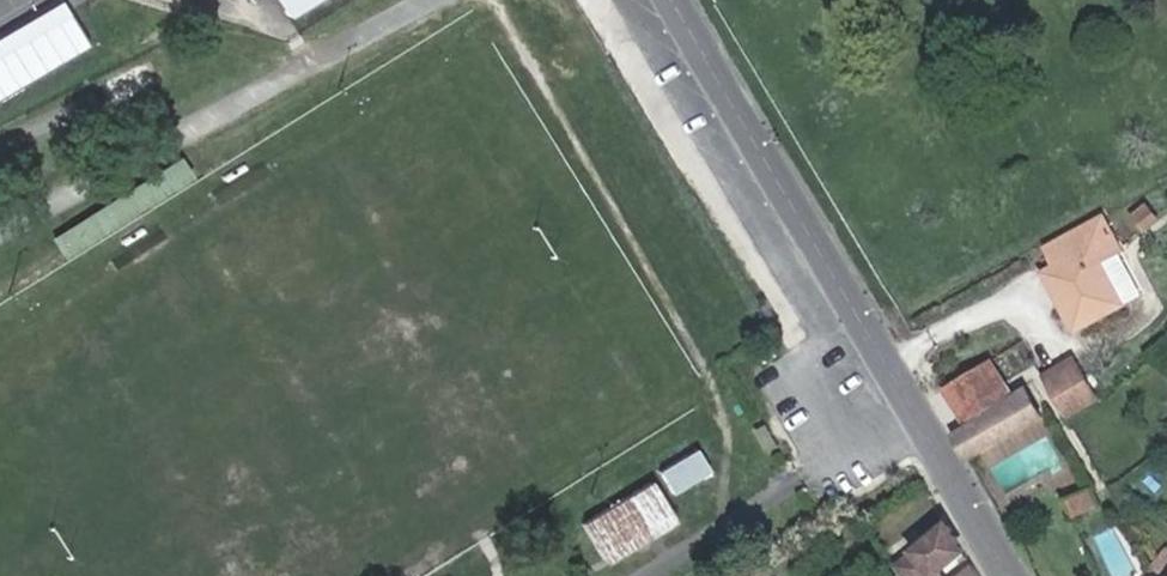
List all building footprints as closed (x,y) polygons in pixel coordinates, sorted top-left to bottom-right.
[(89,42),(64,0),(58,0),(0,34),(0,94),(89,42)] [(288,16),(313,0),(278,0),(288,16)] [(63,258),(192,177),(179,156),(49,237),(63,258)] [(1163,219),(1148,201),(1131,216),(1146,233),(1163,219)] [(1124,304),(1143,293),(1120,252),(1123,251),(1103,216),(1046,247),(1057,266),(1045,272),(1076,331),(1125,305),(1124,304)] [(774,349),(783,344),(780,338),(770,343),(774,349)] [(776,356),(769,345),(757,351),(765,363),(776,356)] [(965,425),(1014,393),(993,359),(944,388),(965,425)] [(1099,398),(1077,360),(1045,379),(1067,416),(1099,398)] [(969,459),(1044,417),(1027,389),(955,435),(969,459)] [(700,447),(662,468),(675,490),(713,470),(700,447)] [(674,518),(651,482),(581,525),(602,560),(674,518)] [(1101,507),(1094,488),(1065,499),(1074,519),(1101,507)] [(938,569),(964,548),(948,520),(894,565),(903,575),(943,575),(938,569)] [(1158,558),(1166,564),(1166,546),(1158,558)] [(1158,558),(1152,565),(1159,571),(1166,575),(1166,564),(1158,558)] [(973,563),(957,575),(981,575),(973,563)]
